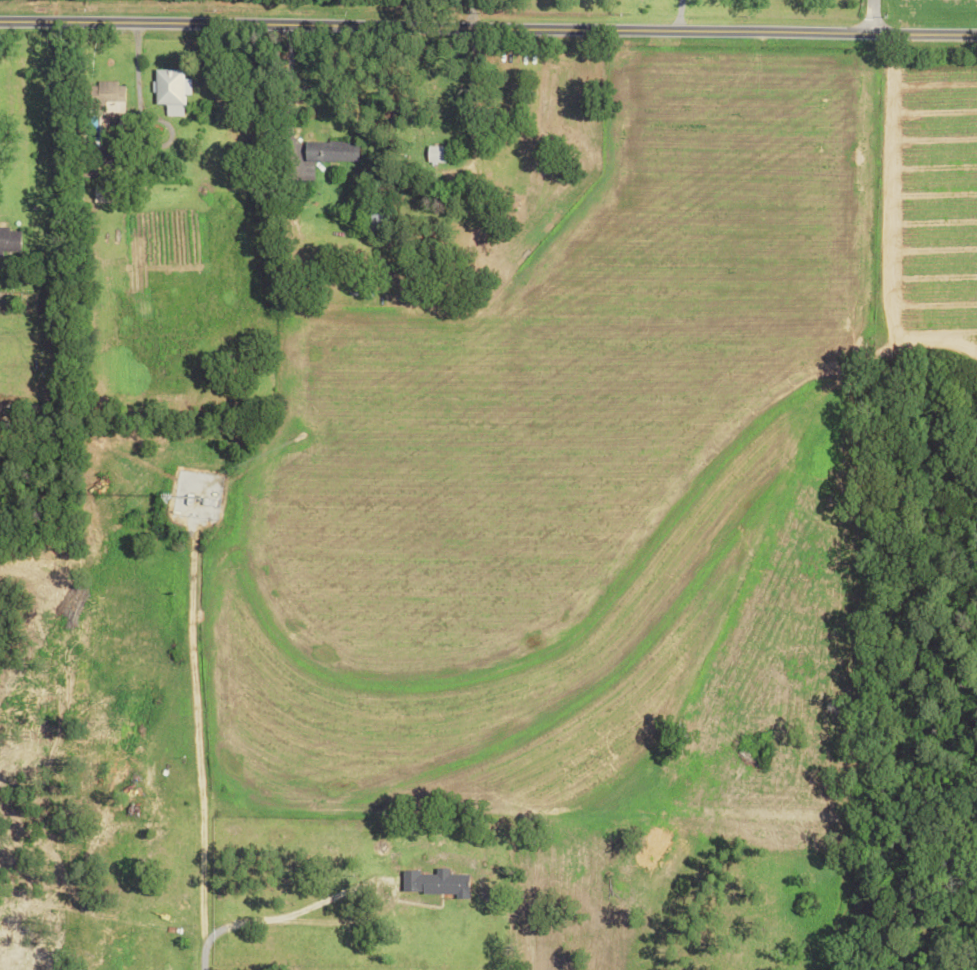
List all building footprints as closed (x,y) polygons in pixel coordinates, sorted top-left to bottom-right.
[(163,116),(182,116),(182,94),(189,95),(189,78),(182,78),(182,69),(153,69),(153,80),(151,80),(151,105),(163,105),(163,116)] [(122,82),(90,82),(90,101),(111,101),(111,110),(122,110),(122,82)] [(357,162),(357,143),(303,142),(303,161),(357,162)] [(444,162),(445,146),(426,146),(426,162),(444,162)] [(91,186),(91,202),(109,202),(109,186),(91,186)] [(17,253),(17,231),(6,231),(6,227),(0,227),(0,253),(17,253)] [(453,893),(453,898),(467,898),(468,873),(447,873),(447,867),(434,867),(434,871),(401,871),(401,892),(453,893)]
